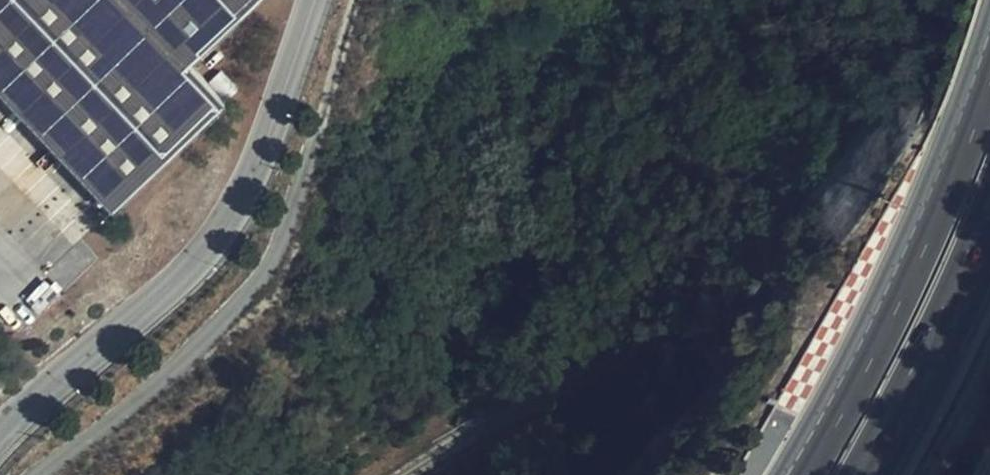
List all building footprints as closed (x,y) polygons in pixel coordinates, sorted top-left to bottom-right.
[(92,177),(132,219),(135,221),(243,117),(239,113),(191,63),(256,0),(0,0),(0,81),(92,177)]
